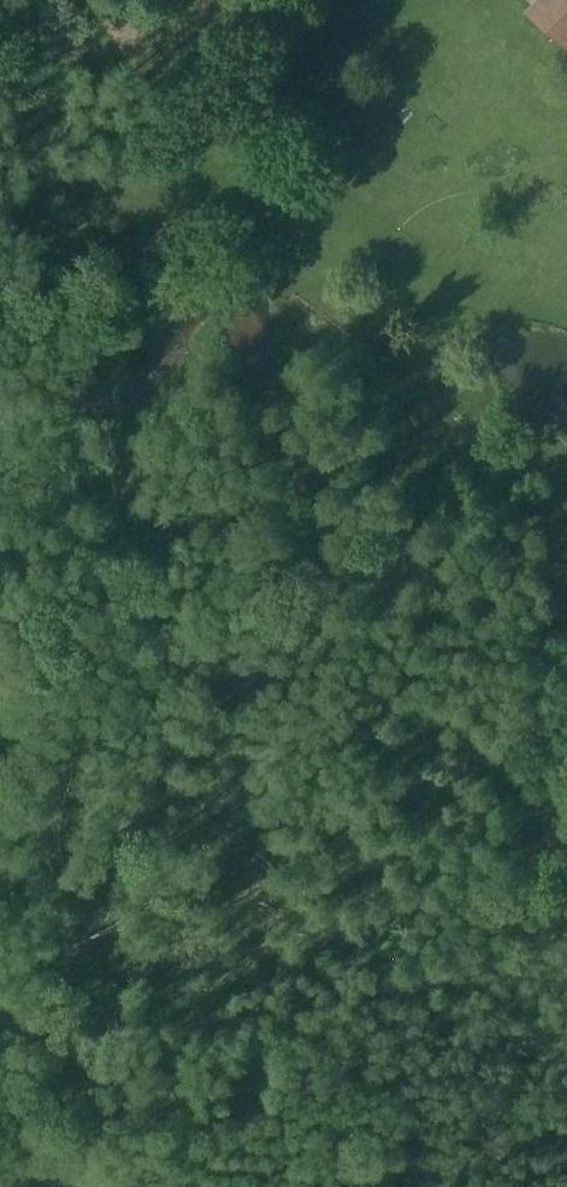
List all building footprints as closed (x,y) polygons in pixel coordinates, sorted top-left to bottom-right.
[(566,22),(566,0),(543,0),(542,0),(543,1),(566,22)] [(543,1),(532,12),(566,44),(566,22),(543,1)]
